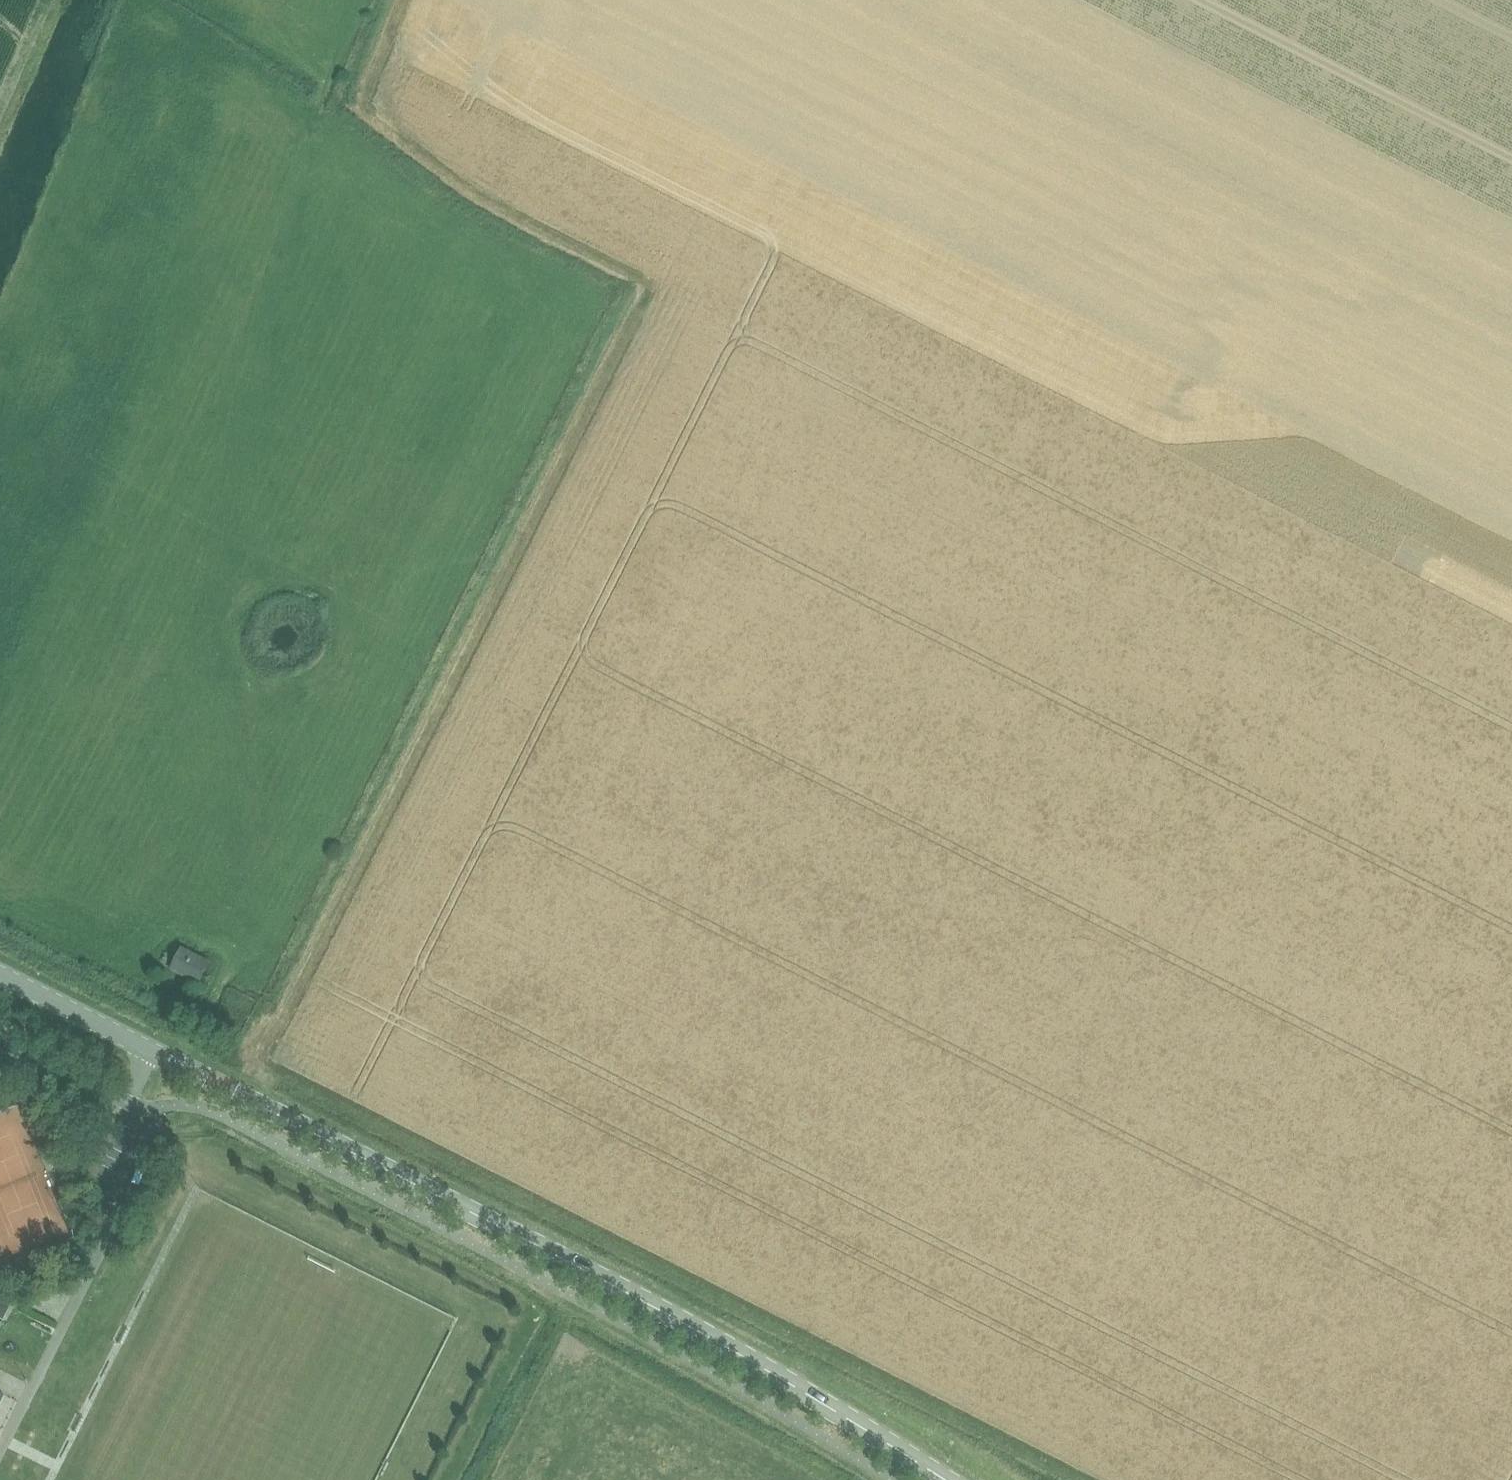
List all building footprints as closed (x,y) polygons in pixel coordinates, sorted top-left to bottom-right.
[(198,984),(208,963),(181,949),(170,969),(198,984)] [(10,1300),(0,1295),(0,1318),(10,1300)]
